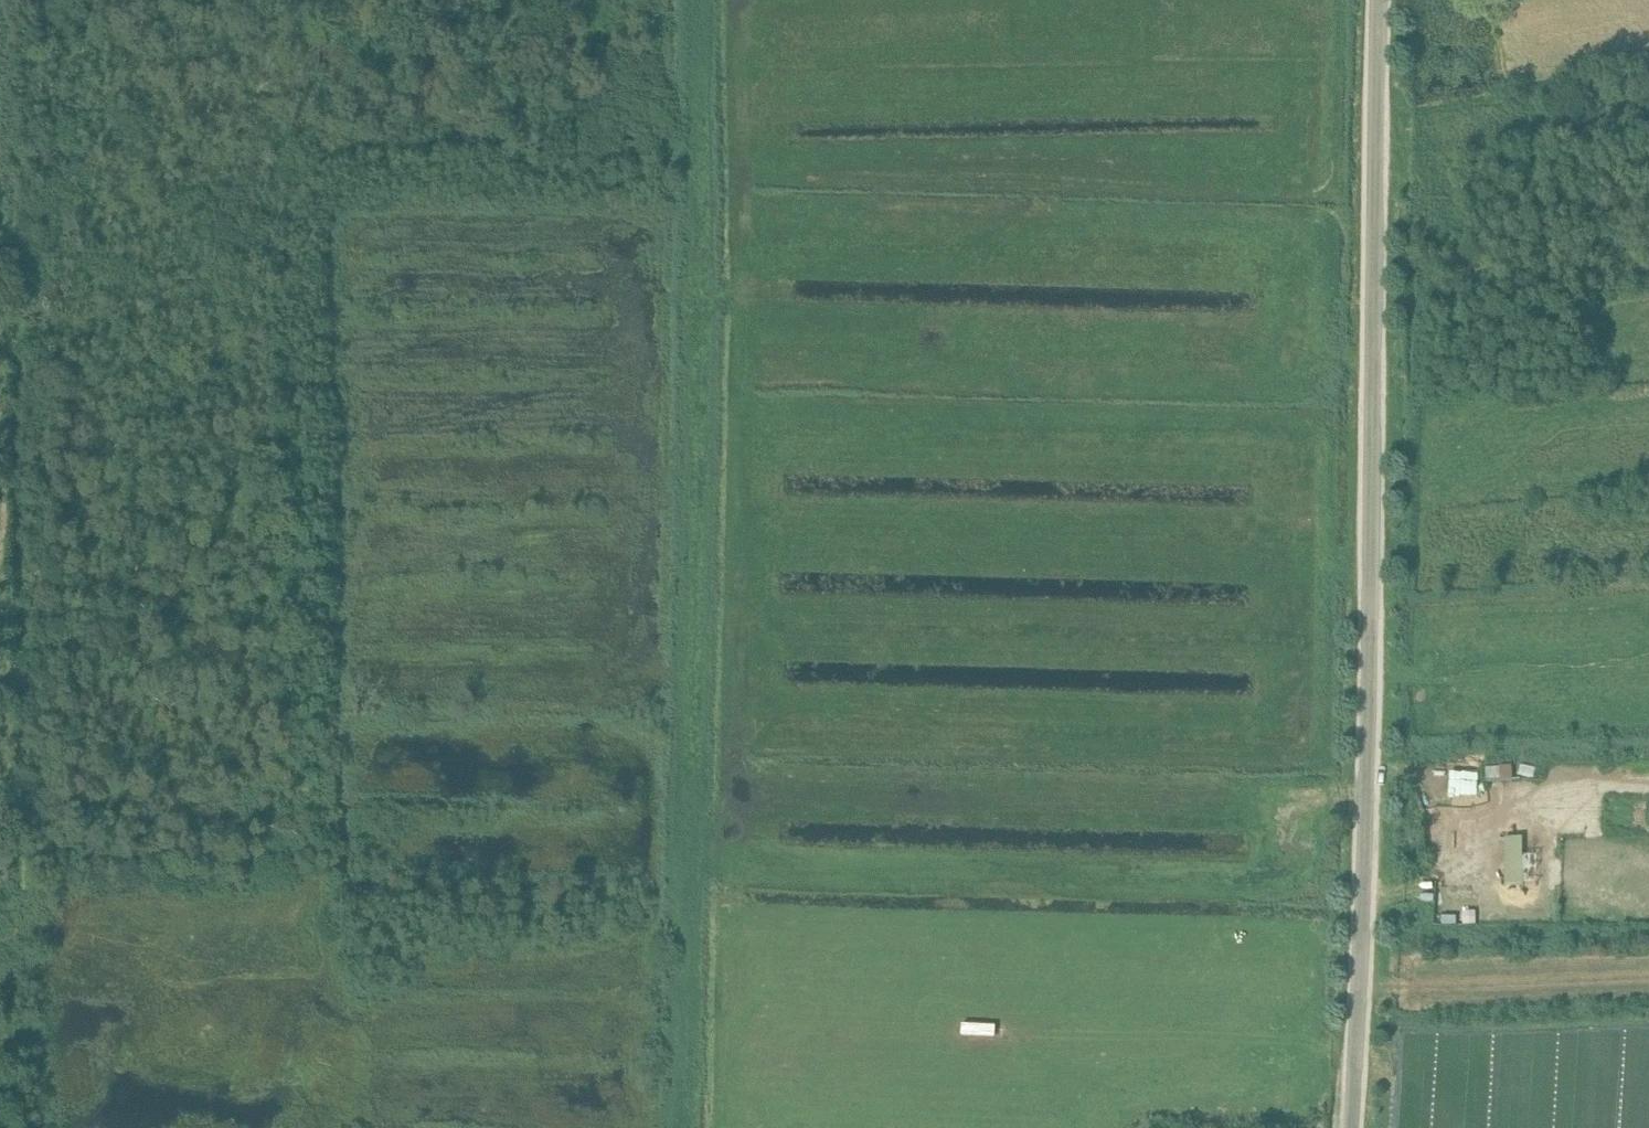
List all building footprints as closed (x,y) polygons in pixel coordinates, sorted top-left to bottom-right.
[(1508,883),(1524,883),(1523,837),(1507,837),(1508,883)]
